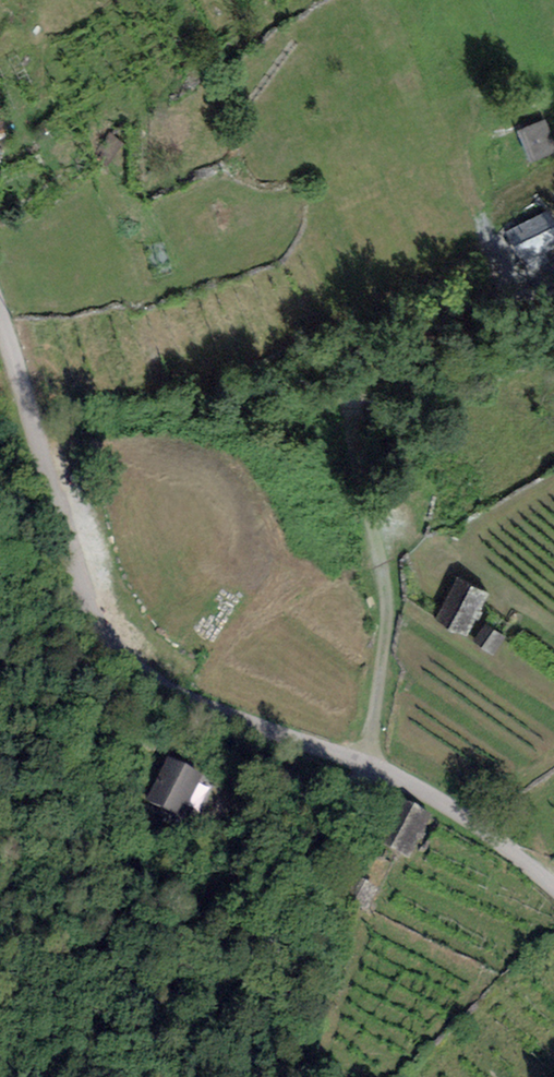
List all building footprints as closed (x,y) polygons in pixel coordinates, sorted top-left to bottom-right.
[(545,121),(517,132),(529,160),(553,150),(553,144),(545,121)] [(121,142),(108,132),(93,154),(108,165),(121,142)] [(506,231),(521,263),(553,248),(553,216),(552,211),(506,231)] [(467,637),(490,595),(457,578),(435,620),(467,637)] [(506,637),(486,624),(473,643),(493,656),(506,637)] [(204,773),(168,755),(146,799),(175,814),(181,801),(188,805),(204,773)] [(408,857),(432,814),(402,798),(379,841),(408,857)] [(379,887),(361,878),(349,902),(367,911),(379,887)]
